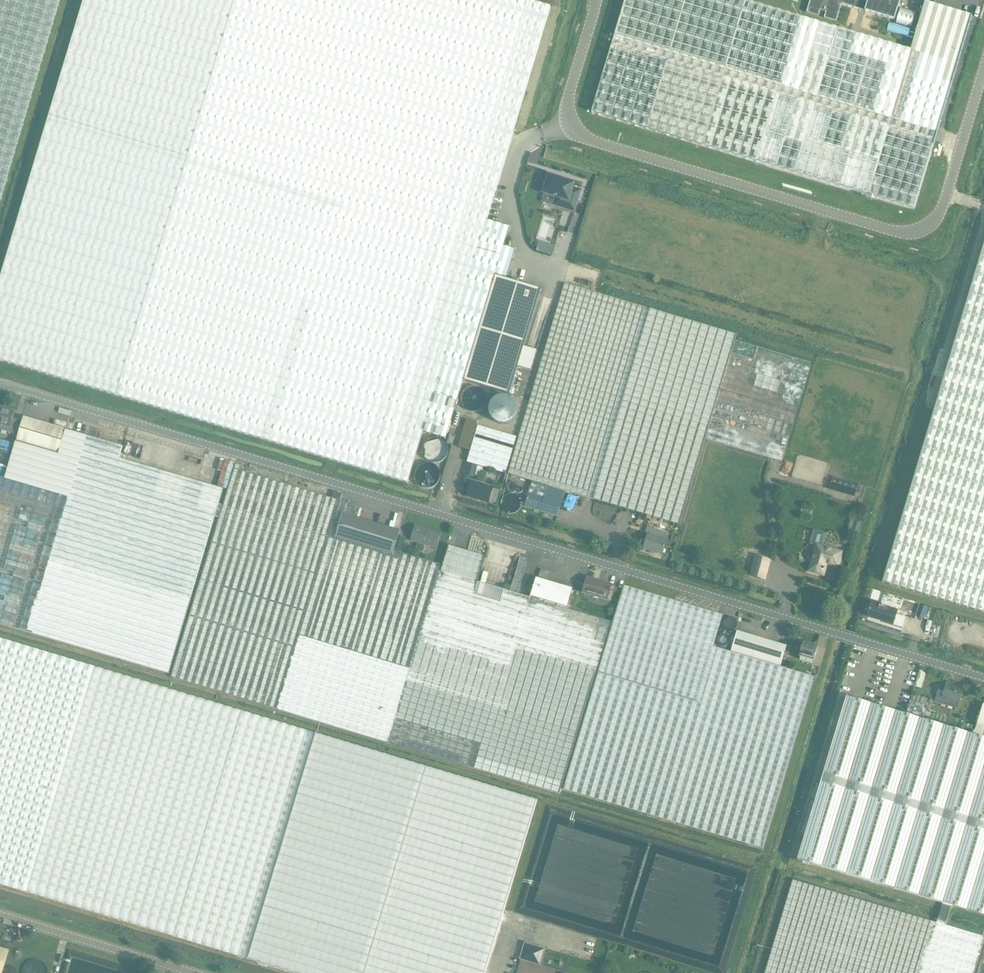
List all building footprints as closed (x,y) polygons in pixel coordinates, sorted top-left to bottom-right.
[(515,250),(504,247),(510,228),(486,221),(551,8),(525,0),(84,0),(0,280),(0,360),(408,483),(423,432),(446,439),(464,381),(496,276),(507,279),(515,250)] [(59,0),(0,0),(0,200),(59,0)] [(957,65),(972,17),(925,3),(910,51),(872,39),(740,0),(625,0),(592,113),(914,209),(934,142),(957,65)] [(836,22),(841,4),(894,20),(900,0),(810,0),(806,13),(818,16),(820,11),(826,12),(824,18),(836,22)] [(900,8),(896,23),(911,28),(916,13),(900,8)] [(549,176),(544,193),(554,196),(556,197),(553,205),(574,211),(581,190),(572,188),(573,184),(567,182),(567,181),(566,181),(565,181),(562,181),(563,180),(561,180),(549,176)] [(883,582),(983,612),(983,243),(883,582)] [(464,381),(510,395),(541,291),(542,291),(543,290),(517,283),(518,281),(519,281),(519,280),(512,278),(512,279),(513,279),(512,281),(507,279),(496,276),(464,381)] [(547,486),(565,491),(679,526),(704,440),(705,440),(734,342),(736,335),(650,309),(565,284),(508,474),(532,481),(528,493),(544,497),(547,486)] [(810,364),(734,342),(705,440),(781,462),(810,364)] [(14,412),(0,408),(0,431),(15,436),(19,421),(12,419),(14,412)] [(457,411),(452,426),(458,427),(462,413),(457,411)] [(23,417),(16,440),(58,453),(65,430),(23,417)] [(466,419),(458,447),(470,450),(478,423),(466,419)] [(506,474),(517,437),(478,426),(467,463),(506,474)] [(16,440),(4,479),(0,477),(0,624),(168,673),(216,506),(221,490),(117,459),(121,447),(65,430),(58,453),(16,440)] [(452,445),(455,436),(450,434),(447,444),(452,445)] [(465,476),(474,479),(478,467),(468,464),(465,476)] [(341,514),(355,518),(359,508),(234,471),(171,678),(389,743),(560,794),(611,622),(566,609),(530,598),(478,582),(441,572),(439,571),(441,565),(394,551),(392,556),(334,538),(341,514)] [(829,489),(854,496),(857,486),(831,479),(829,489)] [(489,503),(493,488),(471,482),(466,497),(489,503)] [(557,517),(565,491),(547,486),(544,497),(528,493),(524,507),(557,517)] [(332,498),(340,501),(342,494),(334,492),(332,498)] [(400,532),(355,518),(341,514),(334,538),(392,556),(394,551),(400,532)] [(411,541),(418,544),(416,550),(423,552),(425,546),(435,549),(440,535),(415,527),(411,541)] [(662,555),(666,540),(668,534),(646,527),(644,534),(648,535),(643,549),(662,555)] [(831,545),(830,545),(827,544),(826,545),(825,546),(824,546),(824,547),(824,548),(816,546),(813,553),(812,553),(811,553),(810,553),(809,554),(808,557),(808,558),(809,559),(810,560),(812,560),(809,570),(822,575),(824,570),(825,569),(824,568),(826,563),(837,566),(841,553),(831,550),(831,548),(831,547),(831,546),(831,545)] [(449,546),(441,572),(478,582),(486,557),(449,546)] [(755,556),(750,576),(765,580),(771,560),(755,556)] [(536,578),(530,598),(566,609),(572,589),(536,578)] [(607,600),(611,586),(587,578),(582,593),(607,600)] [(780,666),(731,652),(713,646),(723,615),(624,586),(598,673),(563,790),(763,849),(814,677),(780,666)] [(893,625),(897,610),(881,605),(881,603),(872,600),(867,617),(893,625)] [(737,631),(731,652),(780,666),(787,646),(737,631)] [(169,935),(248,959),(295,972),(485,972),(537,800),(316,734),(244,713),(0,639),(0,885),(169,935)] [(813,661),(818,646),(803,642),(799,657),(813,661)] [(959,703),(963,690),(947,685),(943,696),(937,694),(935,702),(954,708),(956,702),(959,703)] [(974,735),(847,697),(798,859),(983,916),(983,738),(974,735)] [(927,705),(911,700),(907,711),(923,716),(927,705)] [(974,735),(983,738),(983,734),(983,705),(983,704),(974,735)] [(982,937),(793,880),(765,972),(971,972),(982,937)] [(525,943),(520,959),(540,965),(545,949),(525,943)] [(9,952),(0,950),(0,972),(2,972),(9,952)]
